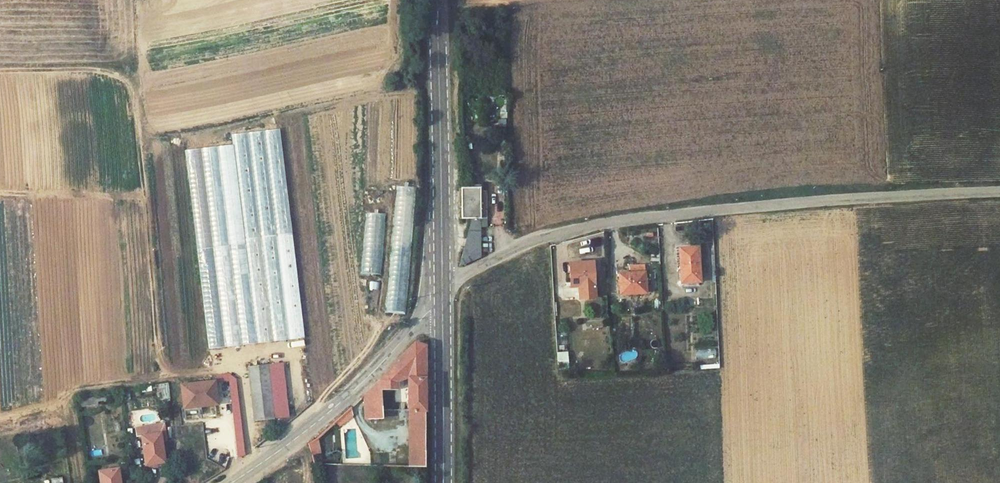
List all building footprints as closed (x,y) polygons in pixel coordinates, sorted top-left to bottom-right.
[(213,148),(186,150),(187,168),(191,170),(190,174),(195,231),(207,237),(211,230),(220,229),(214,226),(216,220),(209,221),(208,217),(205,218),(207,213),(206,204),(205,204),(216,203),(215,186),(199,179),(204,170),(202,157),(209,157),(213,148)] [(485,215),(484,184),(480,184),(480,180),(472,180),(472,187),(471,187),(471,216),(460,266),(481,258),(480,215),(485,215)] [(471,216),(471,187),(461,187),(462,216),(471,216)] [(397,192),(393,249),(401,250),(406,193),(397,192)] [(383,275),(384,214),(365,213),(364,274),(383,275)] [(683,246),(685,277),(702,276),(700,245),(683,246)] [(596,296),(594,259),(568,261),(570,284),(580,284),(581,296),(596,296)] [(407,313),(408,263),(390,263),(389,313),(407,313)] [(649,291),(648,269),(622,270),(623,292),(649,291)] [(426,467),(426,345),(416,342),(364,391),(363,417),(381,417),(382,410),(396,410),(395,450),(381,450),(380,466),(426,467)] [(696,351),(697,361),(716,359),(715,349),(696,351)] [(569,367),(568,355),(557,356),(558,367),(569,367)] [(289,413),(279,363),(264,366),(266,377),(275,375),(277,387),(269,389),(269,392),(274,416),(289,413)] [(244,369),(248,395),(269,392),(269,389),(266,377),(264,366),(244,369)] [(226,382),(234,429),(236,429),(240,428),(232,374),(214,377),(215,383),(215,384),(226,382)] [(277,387),(275,375),(266,377),(269,389),(277,387)] [(211,383),(178,389),(182,410),(214,405),(211,383)] [(248,395),(252,420),(256,419),(274,416),(269,392),(248,395)] [(342,412),(345,418),(352,414),(348,405),(342,412)] [(257,425),(276,422),(274,416),(256,419),(257,425)] [(145,437),(149,464),(167,462),(164,434),(145,437)] [(103,482),(122,482),(119,466),(101,468),(103,482)]
